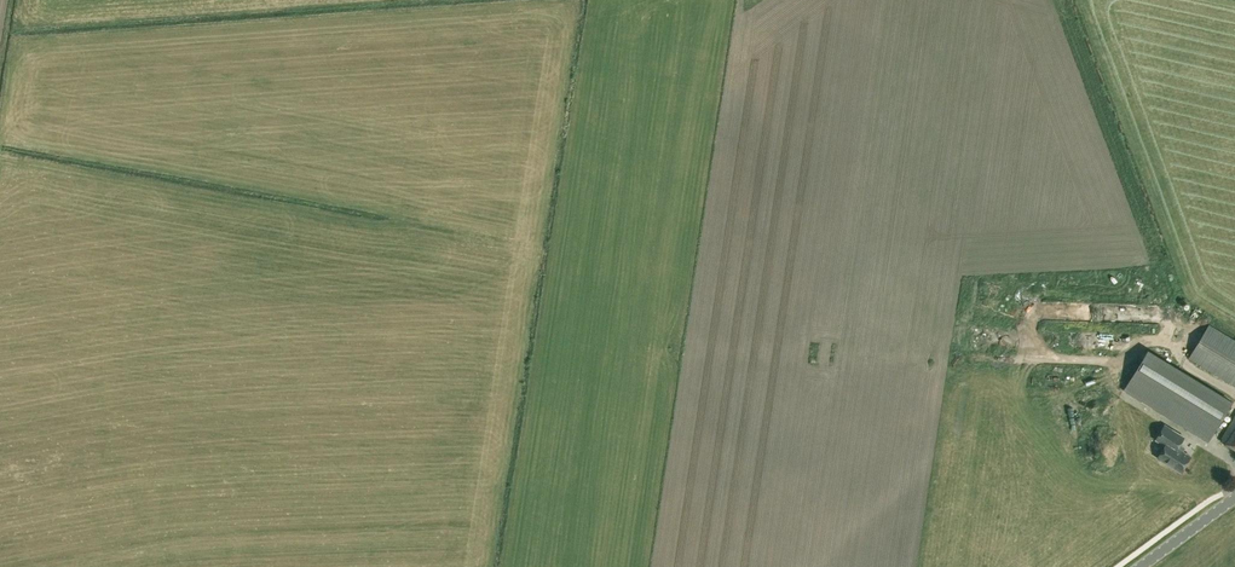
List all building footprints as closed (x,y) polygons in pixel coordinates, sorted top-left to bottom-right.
[(1210,326),(1189,359),(1234,387),(1234,341),(1210,326)] [(1122,390),(1206,440),(1230,401),(1146,351),(1122,390)] [(1221,440),(1234,449),(1234,414),(1221,440)] [(1182,471),(1192,456),(1184,451),(1186,447),(1181,444),(1185,436),(1166,424),(1157,438),(1167,444),(1159,457),(1182,471)]
